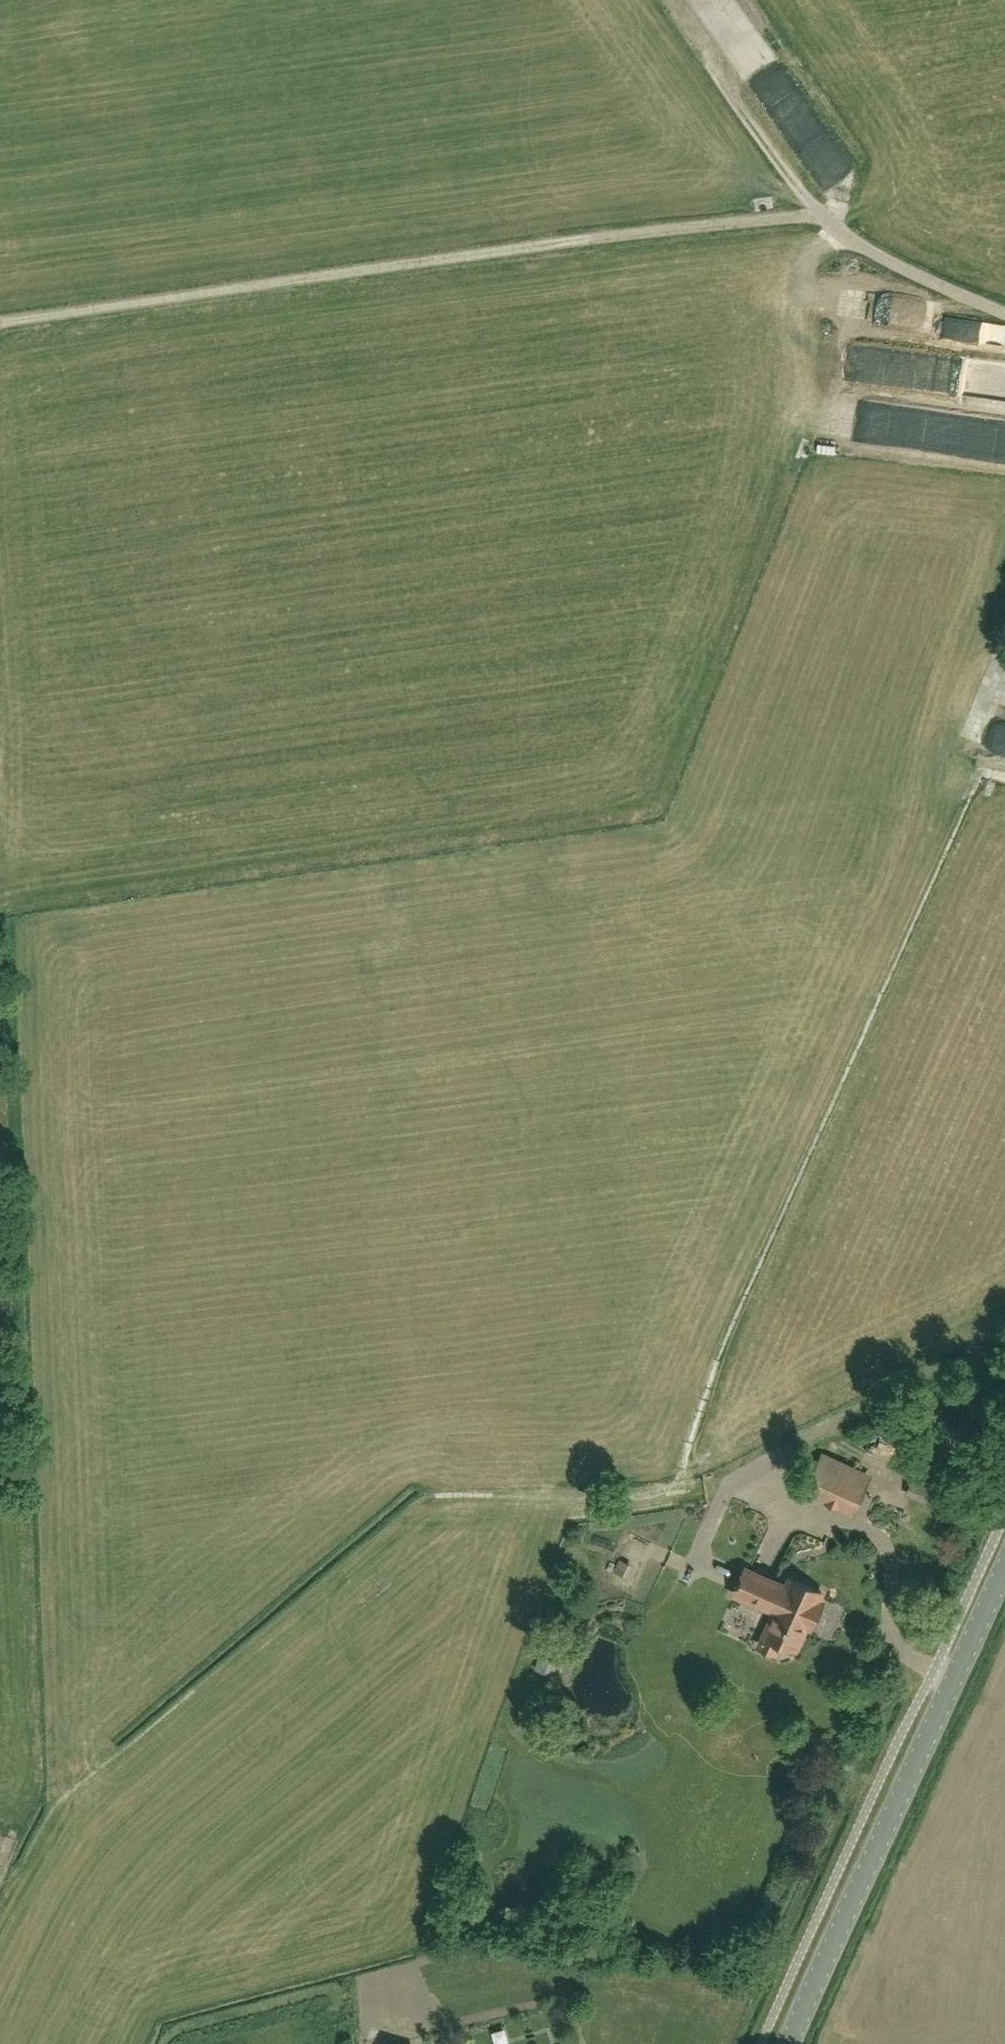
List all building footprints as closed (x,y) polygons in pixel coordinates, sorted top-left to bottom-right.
[(856,1514),(873,1476),(821,1453),(804,1490),(856,1514)] [(624,1559),(617,1573),(628,1579),(636,1564),(624,1559)] [(772,1655),(779,1642),(796,1649),(806,1626),(811,1628),(822,1602),(818,1600),(822,1592),(790,1578),(786,1586),(747,1568),(735,1594),(775,1612),(758,1649),(772,1655)] [(560,1656),(543,1649),(536,1666),(553,1673),(560,1656)]
